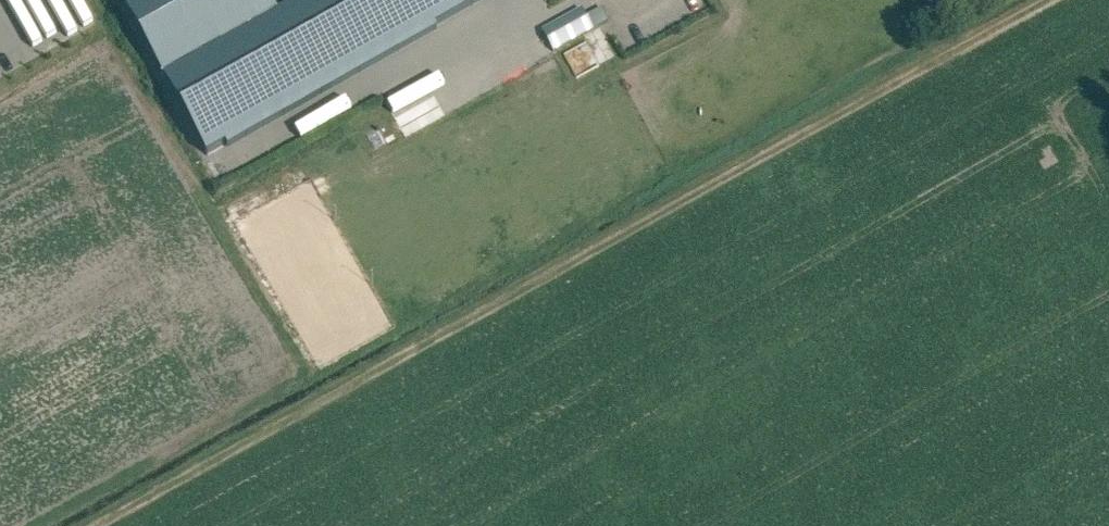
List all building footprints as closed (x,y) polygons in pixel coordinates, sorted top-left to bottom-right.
[(487,0),(307,0),(278,16),(164,81),(207,158),(487,0)] [(553,54),(593,32),(586,19),(546,41),(553,54)]
